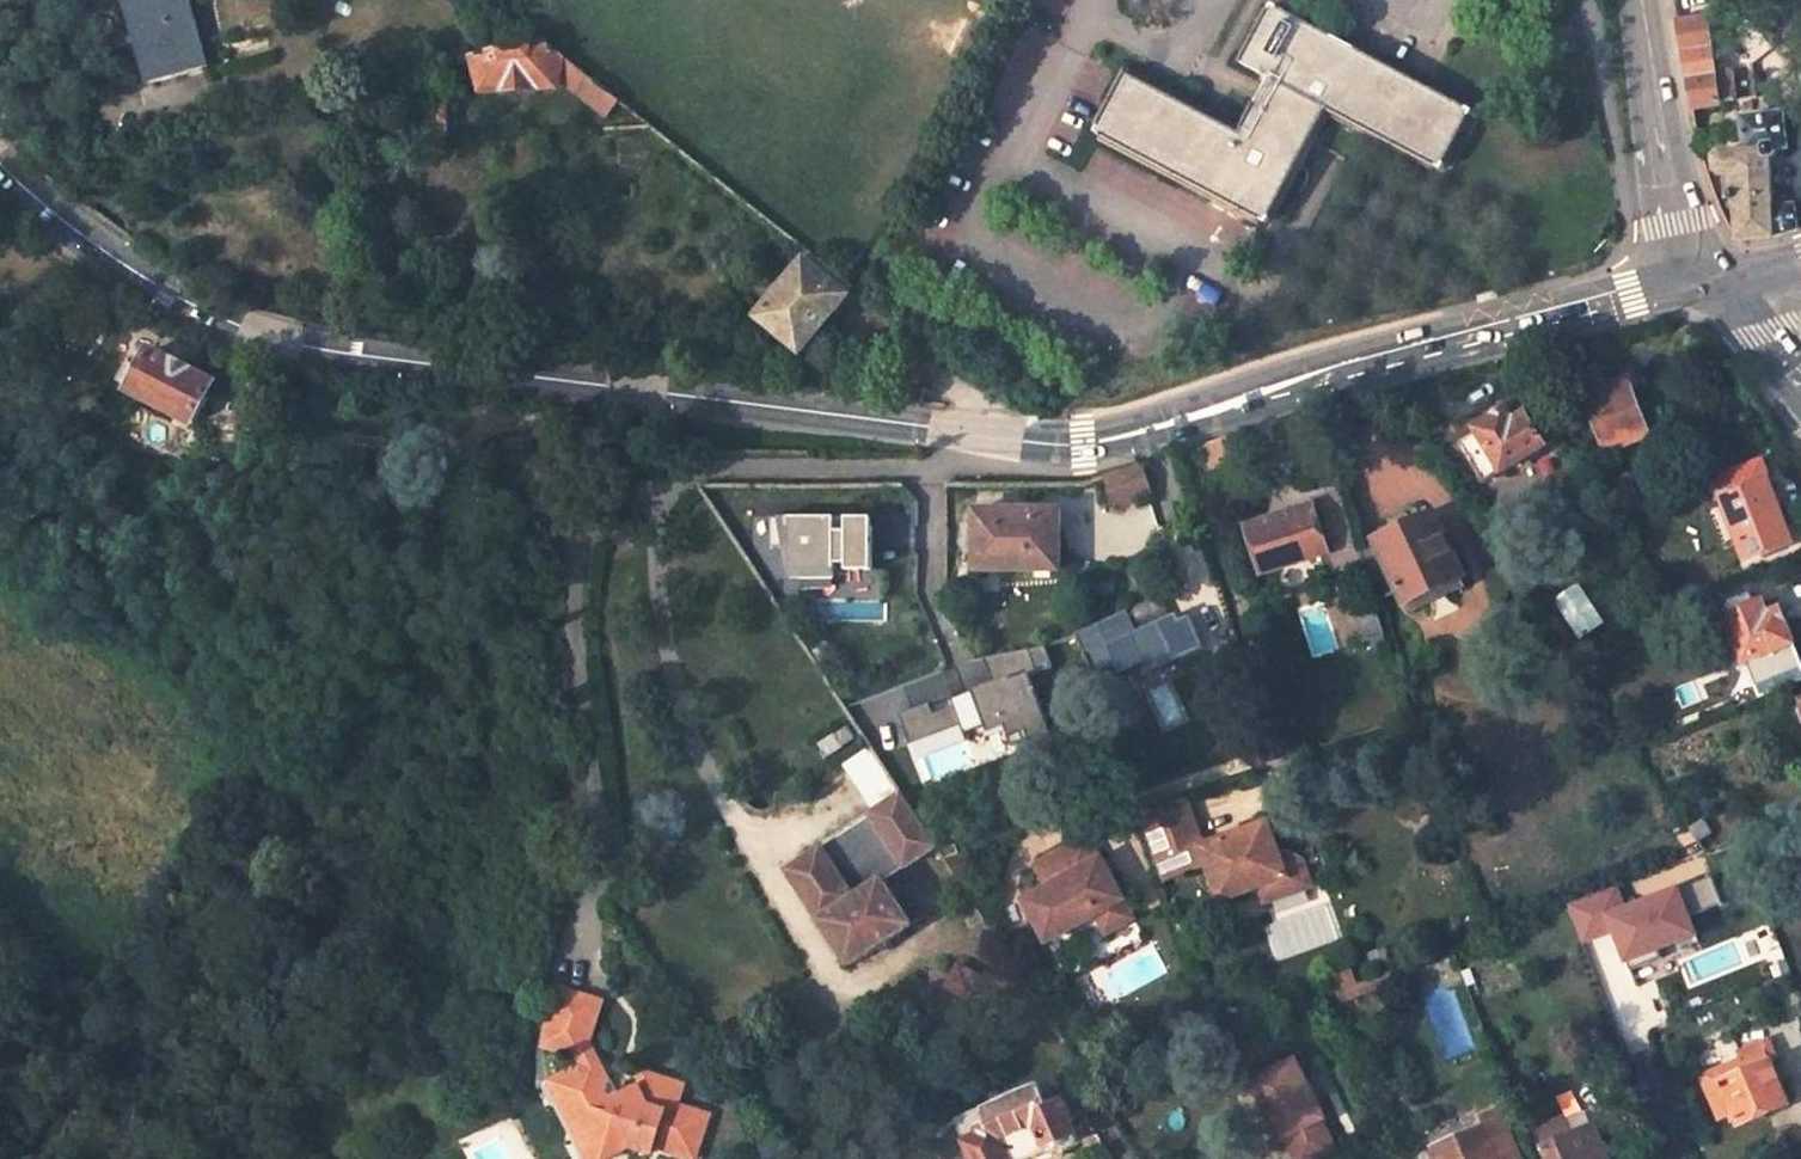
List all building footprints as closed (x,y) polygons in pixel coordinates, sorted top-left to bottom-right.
[(148,39),(140,41),(152,84),(209,67),(190,0),(138,0),(148,39)] [(1471,115),(1273,4),(1241,63),(1268,79),(1238,132),(1128,72),(1096,129),(1266,221),(1329,109),(1438,171),(1471,115)] [(1719,72),(1707,16),(1678,21),(1693,106),(1736,99),(1731,71),(1719,72)] [(481,78),(484,87),(554,83),(556,75),(607,115),(620,98),(543,36),(475,55),(481,78)] [(435,138),(458,137),(457,85),(481,78),(475,55),(432,65),(435,138)] [(1740,205),(1745,247),(1799,229),(1796,204),(1775,206),(1768,152),(1789,149),(1785,112),(1742,117),(1745,149),(1721,152),(1717,154),(1714,157),(1716,168),(1717,170),(1720,173),(1724,175),(1727,199),(1733,198),(1735,203),(1740,205)] [(805,246),(795,259),(803,266),(814,253),(805,246)] [(803,266),(764,317),(801,347),(845,290),(851,283),(814,253),(803,266)] [(845,290),(857,300),(862,292),(858,290),(851,283),(845,290)] [(135,349),(119,381),(198,424),(217,386),(154,352),(151,356),(135,349)] [(1601,373),(1580,382),(1608,453),(1649,438),(1627,381),(1607,388),(1601,373)] [(1502,475),(1561,438),(1546,413),(1532,421),(1527,415),(1514,422),(1505,411),(1475,430),(1476,433),(1460,443),(1485,483),(1501,473),(1502,475)] [(1211,477),(1235,470),(1225,439),(1202,446),(1211,477)] [(1785,525),(1761,462),(1716,479),(1738,543),(1740,542),(1749,562),(1790,545),(1783,526),(1785,525)] [(1138,496),(1151,493),(1143,466),(1107,478),(1115,505),(1121,503),(1124,507),(1140,502),(1138,496)] [(1264,572),(1327,553),(1334,574),(1367,564),(1341,487),(1309,497),(1313,508),(1250,528),(1264,572)] [(1060,571),(1059,512),(974,513),(975,572),(1060,571)] [(837,517),(773,517),(772,548),(792,548),(792,577),(837,577),(837,563),(848,563),(848,570),(869,570),(869,526),(848,526),(848,532),(837,532),(837,517)] [(1459,577),(1431,519),(1378,542),(1406,601),(1459,577)] [(1794,642),(1781,611),(1770,614),(1764,599),(1756,603),(1752,591),(1725,601),(1729,613),(1728,614),(1761,699),(1800,683),(1800,659),(1794,642)] [(1128,611),(1077,634),(1087,656),(1108,646),(1113,657),(1138,645),(1151,673),(1205,648),(1191,617),(1181,621),(1178,614),(1138,633),(1128,611)] [(1563,645),(1572,640),(1562,626),(1553,631),(1563,645)] [(931,705),(901,717),(912,745),(963,725),(967,735),(1005,720),(1015,746),(1052,732),(1031,677),(1054,669),(1046,646),(984,658),(994,685),(953,700),(956,708),(935,716),(931,705)] [(848,768),(872,807),(898,790),(873,751),(848,768)] [(882,882),(906,868),(936,849),(901,795),(873,816),(875,819),(846,837),(843,845),(836,849),(831,842),(788,870),(846,966),(909,926),(882,882)] [(1135,815),(1160,883),(1183,874),(1184,874),(1174,843),(1193,836),(1194,835),(1181,799),(1135,815)] [(1235,896),(1256,891),(1261,907),(1308,892),(1299,864),(1279,854),(1275,855),(1265,823),(1198,845),(1196,846),(1204,867),(1211,888),(1231,882),(1235,896)] [(1174,843),(1184,874),(1203,867),(1204,867),(1196,846),(1198,845),(1194,835),(1193,836),(1174,843)] [(1046,943),(1095,913),(1105,930),(1130,916),(1119,898),(1122,896),(1097,856),(1094,858),(1081,836),(1030,868),(1042,887),(1020,900),(1046,943)] [(1711,878),(1676,891),(1687,918),(1721,904),(1711,878)] [(1211,888),(1216,903),(1235,896),(1231,882),(1211,888)] [(1610,917),(1623,911),(1614,887),(1567,905),(1581,942),(1615,929),(1610,917)] [(1657,949),(1693,935),(1687,918),(1676,891),(1623,911),(1610,917),(1615,929),(1627,961),(1657,949)] [(1657,949),(1627,961),(1631,971),(1660,959),(1657,949)] [(1350,999),(1392,983),(1388,974),(1347,989),(1350,999)] [(3,979),(0,980),(0,1006),(11,1003),(3,979)] [(562,991),(543,1049),(567,1057),(575,1053),(588,1046),(600,1004),(562,991)] [(1,1028),(17,1023),(11,1003),(0,1006),(0,1024),(1,1028)] [(1739,1123),(1786,1102),(1770,1063),(1776,1060),(1769,1044),(1741,1055),(1743,1062),(1703,1078),(1710,1095),(1725,1090),(1739,1123)] [(575,1053),(582,1068),(596,1062),(588,1046),(575,1053)] [(1253,1079),(1282,1138),(1286,1136),(1298,1158),(1316,1158),(1336,1149),(1321,1119),(1325,1117),(1296,1058),(1253,1079)] [(599,1158),(614,1158),(629,1151),(652,1158),(654,1158),(657,1152),(683,1158),(699,1158),(712,1121),(678,1109),(684,1089),(644,1077),(639,1091),(619,1102),(605,1097),(609,1086),(596,1062),(582,1068),(556,1082),(569,1106),(563,1109),(575,1133),(588,1136),(599,1158)] [(973,1158),(1038,1158),(1076,1143),(1077,1142),(1078,1139),(1078,1136),(1074,1127),(1088,1121),(1059,1076),(959,1121),(973,1158)] [(1434,1147),(1439,1158),(1519,1158),(1497,1106),(1477,1115),(1491,1149),(1475,1155),(1465,1133),(1434,1147)] [(1537,1129),(1550,1158),(1607,1158),(1593,1127),(1572,1134),(1564,1118),(1537,1129)] [(589,1158),(599,1158),(588,1136),(575,1133),(589,1158)]
